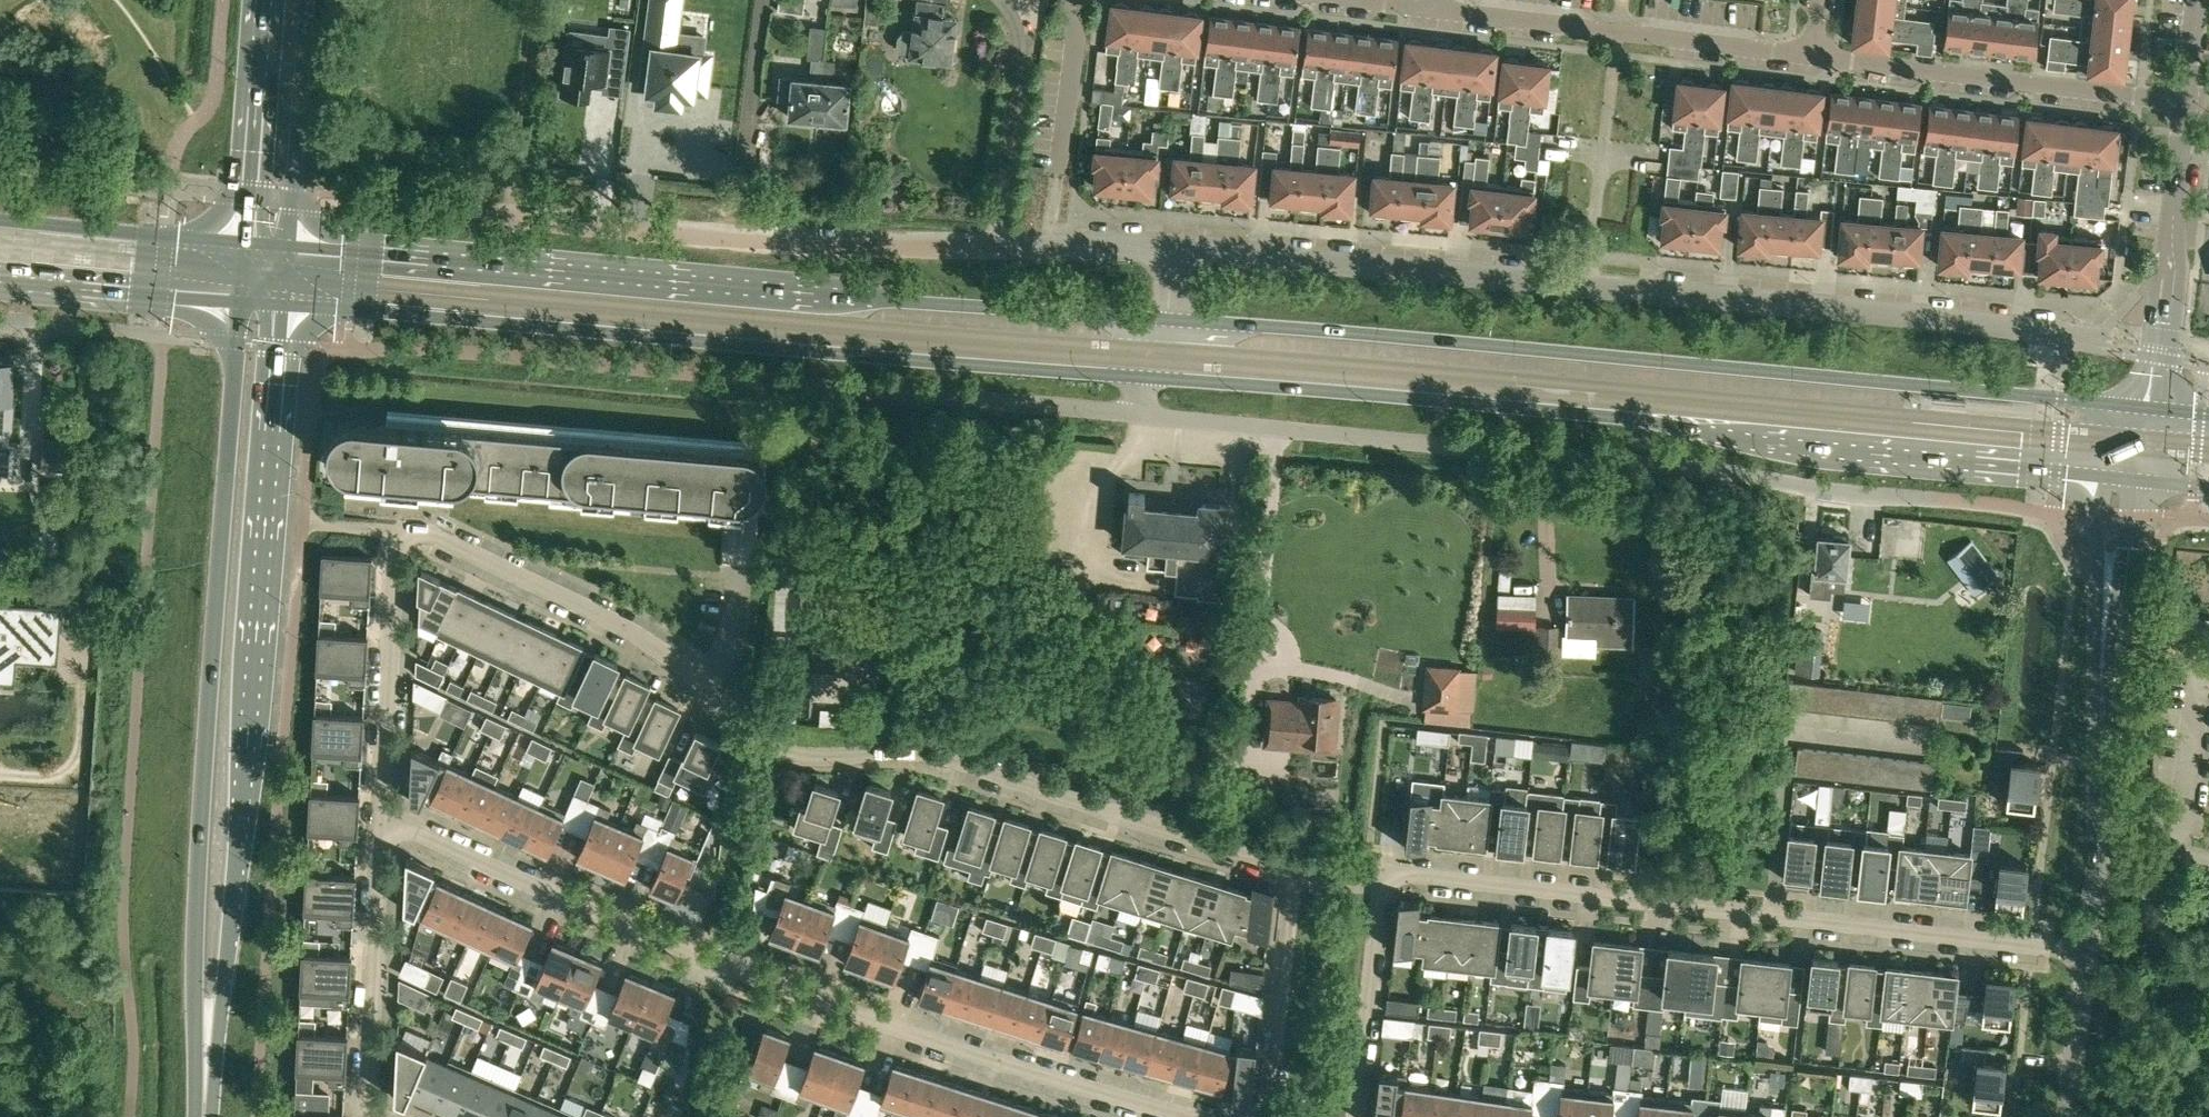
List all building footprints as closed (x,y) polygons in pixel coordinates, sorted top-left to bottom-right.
[(661,103),(677,105),(680,106),(681,96),(692,98),(693,92),(705,93),(710,56),(704,55),(673,51),(676,31),(680,0),(653,0),(642,85),(649,86),(648,92),(659,93),(658,103),(661,103)] [(804,0),(780,0),(778,10),(803,13),(804,0)] [(829,7),(854,9),(855,0),(830,0),(829,7)] [(914,30),(905,30),(901,32),(898,36),(897,46),(900,50),(903,53),(910,54),(910,57),(951,63),(957,19),(945,18),(947,3),(946,0),(918,0),(914,30)] [(1914,28),(1931,30),(1933,21),(1903,17),(1905,4),(1874,0),(1858,0),(1855,21),(1914,28)] [(1972,0),(1949,0),(1944,44),(1966,47),(1972,0)] [(1966,47),(1988,50),(1994,3),(1982,1),(1983,0),(1972,0),(1966,47)] [(2010,53),(2016,0),(2007,0),(2007,4),(1994,3),(1988,50),(2010,53)] [(2038,21),(2039,8),(2027,6),(2028,0),(2016,0),(2010,53),(2033,56),(2038,21)] [(2056,1),(2131,10),(2132,3),(2134,1),(2134,0),(2056,0),(2056,1)] [(2130,16),(2131,10),(2056,1),(2055,11),(2082,14),(2080,27),(2092,28),(2128,32),(2128,30),(2131,28),(2132,20),(2130,18),(2130,16)] [(1092,102),(1102,103),(1117,105),(1122,106),(1125,82),(1135,7),(1126,6),(1125,4),(1117,3),(1116,4),(1112,4),(1108,39),(1106,51),(1118,53),(1114,90),(1093,88),(1092,102)] [(1144,6),(1143,8),(1135,7),(1125,82),(1134,83),(1138,55),(1150,56),(1155,9),(1153,9),(1152,7),(1144,6)] [(1155,9),(1150,56),(1163,58),(1159,87),(1169,88),(1178,12),(1170,11),(1169,9),(1161,8),(1159,10),(1155,9)] [(1202,15),(1197,15),(1196,12),(1188,11),(1187,13),(1178,12),(1169,88),(1179,89),(1182,61),(1196,62),(1202,15)] [(811,26),(824,27),(825,17),(812,16),(811,26)] [(1210,16),(1205,52),(1204,63),(1216,65),(1212,94),(1223,95),(1232,19),(1210,16)] [(1232,96),(1234,79),(1236,67),(1249,69),(1255,22),(1232,19),(1223,95),(1232,96)] [(1934,31),(1931,30),(1914,28),(1855,21),(1852,44),(1887,48),(1889,38),(1917,41),(1916,52),(1932,54),(1934,31)] [(1257,99),(1268,101),(1270,84),(1277,24),(1255,22),(1249,69),(1261,70),(1257,99)] [(1277,24),(1270,84),(1268,101),(1276,102),(1280,73),(1293,75),(1300,27),(1277,24)] [(586,45),(568,43),(561,93),(588,97),(590,86),(591,80),(605,81),(606,74),(623,76),(630,29),(610,26),(609,34),(608,48),(591,46),(591,44),(586,43),(586,45)] [(2051,35),(2050,45),(2126,54),(2126,47),(2129,45),(2130,37),(2128,35),(2128,32),(2092,28),(2080,27),(2079,38),(2051,35)] [(790,117),(817,119),(824,58),(826,30),(811,28),(808,59),(812,59),(811,71),(817,71),(816,80),(808,79),(794,78),(782,77),(780,99),(792,100),(790,117)] [(1302,75),(1315,77),(1312,106),(1321,107),(1331,31),(1308,28),(1302,75)] [(1347,81),(1349,69),(1353,34),(1331,31),(1321,107),(1331,108),(1334,80),(1347,81)] [(1374,36),(1353,34),(1349,69),(1347,81),(1359,83),(1355,112),(1366,113),(1374,36)] [(1374,114),(1378,85),(1392,87),(1398,39),(1374,36),(1366,113),(1374,114)] [(1410,41),(1406,40),(1400,88),(1413,89),(1409,119),(1420,120),(1422,102),(1428,43),(1421,42),(1419,40),(1412,39),(1410,41)] [(1428,43),(1422,102),(1420,120),(1428,121),(1432,91),(1447,93),(1451,46),(1448,46),(1447,43),(1439,42),(1437,44),(1428,43)] [(1464,125),(1466,107),(1473,49),(1465,48),(1463,45),(1456,45),(1454,46),(1451,46),(1447,93),(1457,94),(1454,124),(1464,125)] [(2049,45),(2047,63),(2046,68),(2087,73),(2123,77),(2126,54),(2050,45),(2049,45)] [(1489,105),(1492,87),(1496,52),(1492,51),(1491,49),(1483,48),(1481,50),(1473,49),(1466,107),(1464,125),(1463,132),(1485,135),(1486,126),(1473,125),(1476,104),(1489,105)] [(836,60),(824,58),(817,119),(846,122),(850,83),(826,81),(827,73),(834,74),(836,60)] [(1508,60),(1504,59),(1498,107),(1511,108),(1507,142),(1516,143),(1517,135),(1527,62),(1518,61),(1517,59),(1509,58),(1508,60)] [(1530,129),(1532,111),(1543,112),(1549,65),(1545,64),(1543,62),(1536,61),(1534,63),(1527,62),(1517,135),(1516,143),(1539,145),(1541,131),(1530,129)] [(1675,105),(1673,117),(1672,129),(1685,130),(1683,148),(1669,147),(1668,163),(1690,166),(1701,84),(1692,83),(1691,80),(1683,79),(1682,81),(1678,81),(1677,87),(1675,105)] [(1746,160),(1748,142),(1755,83),(1748,82),(1746,80),(1739,79),(1737,81),(1733,81),(1727,128),(1740,129),(1739,141),(1737,159),(1746,160)] [(1702,154),(1705,132),(1718,134),(1719,122),(1723,86),(1719,86),(1718,84),(1710,83),(1709,85),(1701,84),(1690,166),(1699,167),(1713,169),(1715,155),(1702,154)] [(1770,145),(1771,133),(1773,121),(1777,86),(1775,86),(1773,84),(1766,83),(1764,85),(1755,83),(1748,142),(1746,160),(1757,161),(1758,144),(1770,145)] [(1771,133),(1784,135),(1781,164),(1791,165),(1793,147),(1799,89),(1792,88),(1790,86),(1783,85),(1781,87),(1777,86),(1773,121),(1771,133)] [(1799,89),(1793,147),(1791,165),(1800,166),(1804,137),(1817,139),(1822,92),(1819,91),(1817,89),(1810,88),(1808,90),(1799,89)] [(1831,93),(1827,128),(1825,140),(1838,142),(1835,171),(1844,172),(1854,96),(1831,93)] [(1870,146),(1871,134),(1876,98),(1854,96),(1844,172),(1854,173),(1858,145),(1870,146)] [(1889,178),(1891,160),(1898,101),(1876,98),(1871,134),(1870,146),(1882,147),(1879,176),(1889,178)] [(1915,151),(1916,139),(1921,104),(1898,101),(1891,160),(1889,178),(1898,179),(1912,180),(1914,165),(1900,164),(1900,161),(1901,150),(1915,151)] [(1101,118),(1100,129),(1114,131),(1117,105),(1102,103),(1101,116),(1101,118)] [(1942,185),(1945,166),(1951,108),(1929,105),(1924,151),(1921,151),(1920,159),(1936,161),(1934,184),(1942,185)] [(1974,110),(1951,108),(1945,166),(1942,185),(1953,186),(1956,156),(1967,158),(1974,110)] [(1192,133),(1190,158),(1175,157),(1172,194),(1197,197),(1202,159),(1204,145),(1207,114),(1171,110),(1170,113),(1170,120),(1191,122),(1190,133),(1192,133)] [(1987,187),(1989,172),(1996,113),(1974,110),(1967,158),(1981,159),(1978,186),(1987,187)] [(1164,185),(1164,179),(1167,154),(1157,153),(1158,143),(1167,144),(1170,120),(1170,113),(1165,113),(1164,124),(1153,123),(1152,141),(1143,140),(1142,151),(1128,150),(1124,190),(1151,193),(1152,184),(1164,185)] [(2018,116),(1996,113),(1989,172),(1987,187),(1996,188),(1999,162),(2013,163),(2018,116)] [(2041,194),(2043,179),(2049,120),(2041,119),(2040,117),(2032,116),(2031,118),(2027,117),(2022,165),(2035,166),(2032,193),(2041,194)] [(1223,199),(1228,162),(1233,123),(1231,123),(1231,120),(1219,119),(1217,146),(1204,145),(1202,159),(1197,197),(1223,199)] [(2049,120),(2043,179),(2041,194),(2051,195),(2054,168),(2066,170),(2072,123),(2068,122),(2067,120),(2059,119),(2058,121),(2049,120)] [(2075,171),(2072,201),(2083,202),(2093,125),(2086,124),(2084,122),(2077,121),(2075,123),(2072,123),(2066,170),(2075,171)] [(1254,165),(1238,163),(1242,124),(1233,123),(1228,162),(1223,199),(1250,202),(1254,165)] [(2083,202),(2105,205),(2108,205),(2110,187),(2097,185),(2098,174),(2111,176),(2112,164),(2113,164),(2117,128),(2113,128),(2111,126),(2104,125),(2102,126),(2093,125),(2083,202)] [(1331,128),(1331,132),(1324,209),(1349,212),(1353,174),(1338,172),(1340,147),(1342,147),(1342,144),(1359,145),(1360,131),(1331,128)] [(1315,170),(1302,169),(1299,207),(1324,209),(1331,132),(1319,131),(1315,170)] [(1391,151),(1389,177),(1374,175),(1371,213),(1397,216),(1401,178),(1405,132),(1395,131),(1393,151),(1391,151)] [(1096,187),(1124,190),(1128,150),(1111,148),(1112,138),(1098,137),(1095,165),(1099,165),(1096,187)] [(1424,218),(1427,180),(1429,155),(1428,155),(1429,141),(1420,141),(1419,154),(1417,153),(1415,179),(1401,178),(1397,216),(1424,218)] [(1290,168),(1275,166),(1277,151),(1263,149),(1259,196),(1272,198),(1271,204),(1299,207),(1302,169),(1304,143),(1292,142),(1290,168)] [(1459,159),(1465,159),(1459,221),(1498,225),(1503,185),(1487,183),(1490,155),(1477,154),(1476,159),(1472,158),(1472,151),(1467,150),(1468,143),(1461,143),(1459,159)] [(1536,168),(1539,145),(1516,143),(1515,157),(1526,158),(1525,166),(1536,168)] [(1429,155),(1427,180),(1424,218),(1449,220),(1453,182),(1438,181),(1440,156),(1429,155)] [(1095,157),(1088,156),(1087,166),(1094,167),(1095,157)] [(1695,201),(1682,200),(1685,177),(1698,179),(1699,167),(1690,166),(1668,163),(1667,175),(1663,216),(1666,216),(1664,239),(1692,242),(1695,201)] [(1739,171),(1722,170),(1720,196),(1736,198),(1739,171)] [(1518,186),(1503,185),(1498,225),(1525,228),(1528,205),(1532,205),(1535,177),(1519,175),(1518,186)] [(1821,217),(1806,215),(1808,191),(1807,190),(1808,176),(1799,175),(1796,214),(1792,252),(1818,254),(1819,245),(1830,247),(1834,210),(1822,208),(1821,217)] [(1766,249),(1770,212),(1772,187),(1771,187),(1772,177),(1760,176),(1757,211),(1743,209),(1740,247),(1766,249)] [(1773,177),(1772,187),(1770,212),(1766,249),(1792,252),(1796,214),(1780,213),(1783,188),(1781,188),(1782,178),(1773,177)] [(1873,186),(1870,221),(1866,259),(1893,261),(1896,224),(1880,222),(1884,183),(1873,182),(1873,186)] [(1866,259),(1870,221),(1873,186),(1860,185),(1857,220),(1843,219),(1839,256),(1866,259)] [(1898,202),(1896,224),(1893,261),(1917,263),(1921,226),(1932,227),(1935,192),(1935,188),(1898,185),(1896,197),(1915,199),(1914,214),(1921,225),(1920,226),(1905,225),(1907,203),(1898,202)] [(2031,215),(2032,198),(2017,196),(2016,214),(2031,215)] [(2044,215),(2045,199),(2033,198),(2032,215),(2044,215)] [(1695,201),(1692,242),(1718,245),(1720,223),(1724,223),(1726,204),(1695,201)] [(2105,205),(2083,202),(2072,201),(2070,215),(2095,217),(2104,218),(2105,205)] [(1956,266),(1965,267),(1969,231),(1972,205),(1960,204),(1957,230),(1943,228),(1939,265),(1940,265),(1943,268),(1952,269),(1956,266)] [(1972,205),(1969,231),(1965,267),(1993,270),(1995,233),(1980,232),(1983,206),(1972,205)] [(2018,271),(2028,273),(2030,240),(2020,239),(2021,235),(2006,234),(2009,208),(1997,207),(1995,233),(1993,270),(2017,272),(2018,271)] [(2067,277),(2071,236),(2040,233),(2039,241),(2030,240),(2028,273),(2039,274),(2039,275),(2051,276),(2053,279),(2061,280),(2065,277),(2067,277)] [(2102,239),(2071,236),(2067,277),(2069,278),(2072,281),(2080,282),(2084,279),(2095,280),(2097,257),(2100,257),(2102,239)] [(0,360),(0,399),(12,400),(14,360),(0,360)] [(0,404),(0,475),(13,476),(16,404),(0,404)] [(741,504),(743,503),(745,503),(748,502),(752,501),(755,499),(758,497),(761,494),(763,491),(765,488),(766,486),(767,482),(767,478),(767,474),(767,471),(766,467),(764,463),(762,460),(759,458),(756,455),(753,453),(749,452),(746,451),(743,450),(357,417),(353,417),(350,417),(346,418),(343,420),(339,422),(336,425),(334,427),(332,431),(330,434),(329,438),(328,442),(328,445),(329,449),(330,453),(331,456),(334,459),(336,462),(339,465),(342,467),(346,469),(349,470),(352,470),(421,475),(741,504)] [(68,472),(71,439),(45,437),(42,469),(68,472)] [(1145,494),(1129,492),(1123,554),(1148,557),(1147,567),(1177,569),(1175,595),(1230,600),(1233,573),(1218,572),(1224,505),(1201,503),(1200,512),(1179,510),(1180,501),(1165,500),(1164,510),(1144,508),(1145,494)] [(1887,516),(1886,556),(1924,556),(1924,516),(1887,516)] [(1830,589),(1844,590),(1845,574),(1848,539),(1844,539),(1845,536),(1833,535),(1833,538),(1829,538),(1830,534),(1821,533),(1821,537),(1819,537),(1817,556),(1813,556),(1812,571),(1810,595),(1829,597),(1830,589)] [(1950,556),(1979,592),(2000,576),(1971,539),(1950,556)] [(0,551),(0,575),(6,576),(9,552),(0,551)] [(368,606),(370,606),(373,556),(322,554),(320,592),(322,592),(322,588),(354,589),(353,606),(368,606)] [(1511,569),(1499,568),(1498,592),(1509,592),(1511,569)] [(440,631),(460,589),(440,579),(421,570),(419,621),(440,631)] [(440,631),(460,640),(480,598),(460,589),(440,631)] [(788,595),(786,630),(806,631),(808,596),(788,595)] [(1569,597),(1568,634),(1596,635),(1596,642),(1631,643),(1632,605),(1616,604),(1616,599),(1569,597)] [(460,640),(481,650),(501,608),(480,598),(460,640)] [(1111,599),(1109,620),(1120,622),(1122,600),(1111,599)] [(1486,600),(1486,618),(1521,619),(1522,601),(1486,600)] [(6,679),(7,660),(31,662),(32,641),(54,643),(57,609),(0,605),(0,679),(6,679)] [(501,660),(521,618),(501,608),(481,650),(501,660)] [(2170,614),(2168,631),(2208,635),(2208,617),(2170,614)] [(542,627),(521,618),(501,660),(522,669),(542,627)] [(320,633),(336,634),(337,620),(320,620),(320,633)] [(836,661),(836,669),(856,670),(857,662),(857,661),(873,661),(874,642),(858,641),(859,629),(815,626),(813,660),(836,661)] [(1557,627),(1540,626),(1539,654),(1556,654),(1557,627)] [(542,627),(522,669),(542,679),(562,637),(542,627)] [(1824,632),(1799,630),(1795,674),(1819,677),(1824,632)] [(368,636),(336,634),(320,633),(318,633),(316,672),(318,672),(318,668),(350,669),(349,685),(366,686),(368,636)] [(774,634),(774,649),(786,650),(786,634),(774,634)] [(542,679),(562,688),(564,689),(573,670),(583,648),(584,649),(584,648),(584,647),(562,637),(542,679)] [(1660,646),(1639,646),(1639,679),(1659,679),(1660,646)] [(577,695),(596,704),(598,705),(604,692),(614,670),(615,671),(615,670),(615,669),(618,663),(595,653),(594,653),(595,654),(584,676),(573,670),(564,689),(562,688),(557,700),(572,707),(577,695)] [(432,667),(445,674),(449,664),(436,658),(432,667)] [(445,674),(432,667),(417,660),(417,661),(422,663),(416,675),(439,686),(445,674)] [(1459,667),(1425,664),(1422,709),(1456,711),(1459,667)] [(608,717),(627,726),(629,727),(634,716),(644,694),(645,694),(645,693),(649,685),(626,674),(626,675),(625,674),(625,675),(626,676),(615,697),(604,692),(598,705),(596,704),(588,721),(603,728),(608,717)] [(451,680),(447,689),(460,695),(464,686),(451,680)] [(1786,707),(1806,709),(1809,683),(1789,681),(1786,707)] [(1822,684),(1809,683),(1806,709),(1819,711),(1822,684)] [(1833,712),(1836,686),(1822,684),(1819,711),(1833,712)] [(421,685),(415,697),(440,710),(446,697),(421,685)] [(1849,687),(1836,686),(1833,712),(1846,714),(1849,687)] [(1862,689),(1849,687),(1846,714),(1859,715),(1862,689)] [(1875,690),(1862,689),(1859,715),(1872,717),(1875,690)] [(480,705),(484,696),(471,690),(467,699),(480,705)] [(1875,690),(1872,717),(1886,718),(1889,692),(1875,690)] [(1886,718),(1899,720),(1902,693),(1889,692),(1886,718)] [(1915,695),(1902,693),(1899,720),(1912,721),(1915,695)] [(1912,721),(1925,723),(1928,696),(1915,695),(1912,721)] [(480,705),(493,711),(497,702),(484,696),(480,705)] [(1942,698),(1928,696),(1925,723),(1939,724),(1942,698)] [(1269,701),(1268,721),(1266,743),(1312,747),(1313,740),(1333,742),(1336,699),(1311,697),(1311,704),(1301,704),(1269,701)] [(645,721),(634,716),(629,727),(627,726),(618,745),(633,752),(638,741),(659,751),(679,709),(656,698),(656,699),(655,698),(655,699),(656,700),(645,721)] [(316,699),(316,713),(332,714),(333,700),(316,699)] [(512,709),(508,718),(521,724),(525,715),(512,709)] [(364,716),(332,714),(316,713),(314,713),(312,752),(314,752),(314,748),(346,749),(345,765),(362,766),(364,716)] [(538,721),(525,715),(521,724),(534,730),(538,721)] [(491,734),(497,720),(487,716),(481,729),(491,734)] [(497,720),(491,734),(501,738),(507,725),(497,720)] [(1450,731),(1418,727),(1417,741),(1448,744),(1450,731)] [(668,793),(672,785),(673,786),(678,775),(704,787),(713,766),(709,764),(719,742),(697,732),(683,761),(670,754),(658,779),(655,787),(668,793)] [(1473,743),(1473,733),(1459,732),(1458,742),(1473,743)] [(1473,743),(1486,745),(1488,735),(1473,733),(1473,743)] [(1496,735),(1494,752),(1514,754),(1515,738),(1496,735)] [(536,755),(543,742),(533,737),(526,750),(536,755)] [(543,742),(536,755),(546,760),(553,747),(543,742)] [(1589,742),(1587,760),(1604,762),(1606,744),(1589,742)] [(1533,743),(1531,756),(1544,758),(1546,744),(1533,743)] [(2038,763),(2021,761),(2022,749),(1995,746),(1992,772),(1993,772),(1992,776),(2008,782),(2005,805),(2033,808),(2038,763)] [(1795,773),(1812,775),(1815,749),(1798,747),(1795,773)] [(432,798),(431,800),(432,800),(449,764),(453,753),(443,749),(438,759),(412,748),(410,800),(420,805),(425,795),(432,798)] [(1812,775),(1825,777),(1828,750),(1815,749),(1812,775)] [(1842,752),(1828,750),(1825,777),(1839,778),(1842,752)] [(1839,778),(1852,780),(1855,753),(1842,752),(1839,778)] [(1855,753),(1852,780),(1865,781),(1868,755),(1855,753)] [(1881,756),(1868,755),(1865,781),(1878,783),(1881,756)] [(1881,756),(1878,783),(1891,784),(1895,758),(1881,756)] [(1891,784),(1905,786),(1908,759),(1895,758),(1891,784)] [(1908,759),(1905,786),(1918,787),(1921,761),(1908,759)] [(1935,762),(1921,761),(1918,787),(1932,789),(1935,762)] [(449,764),(432,800),(454,811),(472,774),(449,764)] [(472,774),(454,811),(478,822),(495,785),(472,774)] [(312,779),(312,793),(328,794),(329,780),(312,779)] [(1405,847),(1425,850),(1426,839),(1439,840),(1444,794),(1445,784),(1412,780),(1410,797),(1405,847)] [(831,858),(834,851),(835,851),(843,825),(829,821),(838,790),(815,783),(808,806),(803,805),(796,826),(823,834),(817,853),(831,858)] [(898,820),(884,815),(891,791),(868,784),(854,828),(876,835),(872,847),(888,852),(898,820)] [(1485,845),(1486,845),(1486,844),(1485,844),(1486,830),(1485,830),(1489,799),(1488,799),(1489,787),(1467,784),(1466,797),(1461,843),(1485,846),(1485,845)] [(1819,784),(1815,824),(1829,825),(1831,801),(1833,786),(1819,784)] [(495,785),(478,822),(501,832),(518,796),(495,785)] [(1833,786),(1831,801),(1842,803),(1844,787),(1833,786)] [(1522,848),(1525,824),(1524,824),(1526,803),(1525,803),(1527,791),(1489,787),(1488,799),(1489,799),(1485,830),(1486,830),(1499,831),(1497,846),(1496,846),(1497,847),(1522,850),(1522,849),(1523,849),(1522,848)] [(905,835),(918,839),(915,851),(939,858),(949,827),(935,822),(942,798),(919,790),(905,835)] [(1564,795),(1543,793),(1527,791),(1525,803),(1526,803),(1524,824),(1525,824),(1537,826),(1534,850),(1533,851),(1534,851),(1559,854),(1560,854),(1560,853),(1559,853),(1562,829),(1561,829),(1563,808),(1562,808),(1564,795)] [(360,796),(328,794),(312,793),(310,793),(308,832),(310,832),(310,828),(342,829),(341,845),(356,846),(358,846),(360,796)] [(661,793),(656,805),(666,810),(671,798),(661,793)] [(1922,795),(1908,793),(1906,803),(1921,805),(1922,795)] [(543,802),(524,843),(547,854),(564,819),(576,825),(587,799),(574,794),(566,813),(543,802)] [(1466,797),(1444,794),(1439,840),(1461,843),(1466,797)] [(1571,854),(1571,855),(1571,856),(1596,858),(1597,858),(1597,857),(1596,857),(1598,843),(1597,842),(1600,812),(1599,812),(1579,809),(1580,797),(1564,795),(1562,808),(1563,808),(1561,829),(1562,829),(1574,830),(1572,854),(1571,854)] [(524,843),(543,802),(542,801),(539,806),(518,796),(501,832),(524,843)] [(1951,809),(1953,798),(1938,797),(1937,807),(1951,809)] [(1965,810),(1967,800),(1953,798),(1951,809),(1965,810)] [(601,868),(620,824),(619,824),(607,819),(611,809),(587,799),(576,825),(589,830),(577,857),(601,868)] [(1597,842),(1598,843),(1610,844),(1609,858),(1608,858),(1608,859),(1609,859),(1609,860),(1633,863),(1633,862),(1634,862),(1634,861),(1633,861),(1638,816),(1616,814),(1617,801),(1601,800),(1599,812),(1600,812),(1597,842)] [(994,862),(992,862),(1001,832),(989,829),(993,815),(994,815),(994,814),(993,814),(970,806),(970,807),(969,806),(969,807),(970,808),(957,850),(948,847),(944,861),(945,862),(945,861),(971,868),(968,878),(982,883),(985,873),(990,874),(994,862)] [(1026,885),(1029,873),(1027,873),(1034,853),(1022,849),(1029,826),(1030,826),(1030,825),(1029,825),(1006,817),(1005,818),(1004,818),(1005,819),(1001,832),(992,862),(994,862),(1014,868),(1010,880),(1026,885)] [(660,830),(637,820),(633,830),(620,825),(620,824),(601,868),(625,878),(637,851),(649,856),(660,830)] [(1815,824),(1813,823),(1790,821),(1784,878),(1783,878),(1783,879),(1784,879),(1808,882),(1809,882),(1809,881),(1808,881),(1811,857),(1824,858),(1825,858),(1827,838),(1828,838),(1829,825),(1815,824)] [(662,825),(660,830),(649,856),(661,861),(650,888),(675,899),(686,874),(690,876),(698,858),(693,856),(692,855),(692,856),(679,850),(684,840),(674,836),(676,831),(662,825)] [(1847,871),(1860,872),(1861,872),(1864,842),(1865,842),(1867,830),(1829,825),(1828,838),(1827,838),(1825,858),(1824,858),(1821,882),(1820,882),(1820,883),(1821,883),(1821,884),(1845,886),(1846,886),(1846,885),(1847,871)] [(1885,865),(1898,867),(1899,867),(1901,846),(1902,846),(1904,834),(1887,832),(1887,830),(1867,827),(1867,830),(1865,842),(1864,842),(1861,872),(1860,872),(1858,886),(1857,886),(1857,887),(1858,887),(1858,888),(1882,891),(1882,890),(1883,890),(1884,889),(1883,889),(1885,865)] [(1065,837),(1066,836),(1065,836),(1041,828),(1041,829),(1040,829),(1040,830),(1041,830),(1034,853),(1027,873),(1029,873),(1049,880),(1045,891),(1061,896),(1065,884),(1063,884),(1069,864),(1057,860),(1064,837),(1065,837)] [(1097,908),(1101,896),(1099,895),(1105,875),(1093,871),(1100,848),(1101,848),(1100,847),(1077,840),(1076,840),(1076,841),(1077,841),(1069,864),(1063,884),(1065,884),(1085,891),(1081,903),(1097,908)] [(789,842),(789,843),(784,856),(798,861),(803,848),(789,842)] [(1894,891),(1894,892),(1895,892),(1919,895),(1924,849),(1902,846),(1901,846),(1899,867),(1898,867),(1895,891),(1894,891)] [(1946,851),(1924,849),(1919,895),(1941,897),(1946,851)] [(1099,895),(1101,896),(1121,902),(1135,858),(1113,851),(1112,851),(1111,851),(1111,852),(1112,852),(1105,875),(1099,895)] [(1946,851),(1941,897),(1965,900),(1970,854),(1946,851)] [(422,918),(423,918),(439,881),(438,881),(438,882),(431,879),(435,870),(407,857),(404,909),(415,914),(416,913),(423,916),(422,918)] [(1157,864),(1135,858),(1121,902),(1143,909),(1157,864)] [(1999,861),(1998,875),(1981,873),(1983,860),(1970,858),(1967,885),(1980,887),(1979,890),(1995,896),(1994,906),(2022,909),(2027,864),(1999,861)] [(308,859),(308,873),(324,874),(324,860),(308,859)] [(1164,916),(1178,871),(1157,864),(1143,909),(1164,916)] [(1164,916),(1186,922),(1200,878),(1178,871),(1164,916)] [(324,874),(308,873),(306,873),(304,912),(306,912),(306,907),(337,909),(337,925),(352,926),(354,926),(356,876),(324,874)] [(794,945),(812,895),(810,901),(787,893),(791,882),(777,877),(767,903),(780,908),(770,936),(794,945)] [(1186,922),(1208,929),(1222,884),(1200,878),(1186,922)] [(462,892),(439,881),(423,918),(446,928),(462,892)] [(1268,936),(1274,886),(1254,883),(1252,894),(1243,891),(1229,936),(1230,936),(1233,927),(1248,932),(1248,934),(1268,936)] [(1243,891),(1222,884),(1208,929),(1229,936),(1243,891)] [(446,928),(469,939),(485,902),(462,892),(446,928)] [(819,954),(827,932),(829,926),(842,931),(851,904),(838,899),(836,904),(813,896),(812,895),(794,945),(819,954)] [(942,921),(948,902),(937,899),(931,918),(942,921)] [(1424,961),(1425,961),(1430,915),(1418,913),(1419,903),(1399,900),(1393,951),(1413,953),(1414,951),(1425,952),(1424,961)] [(509,913),(485,902),(469,939),(492,949),(509,913)] [(865,909),(851,904),(842,931),(854,935),(844,963),(869,972),(887,923),(886,922),(886,923),(863,915),(865,909)] [(532,923),(509,913),(492,949),(492,950),(493,949),(515,959),(503,984),(519,990),(530,964),(516,958),(532,923)] [(1453,917),(1430,915),(1425,961),(1447,963),(1453,917)] [(983,930),(993,934),(998,920),(987,917),(983,930)] [(1470,966),(1475,920),(1453,917),(1447,963),(1470,966)] [(998,920),(993,934),(1004,937),(1008,923),(998,920)] [(1470,966),(1491,968),(1492,969),(1495,948),(1496,948),(1498,924),(1499,924),(1499,923),(1499,922),(1475,920),(1470,966)] [(887,923),(869,972),(893,981),(904,953),(917,958),(926,931),(912,926),(908,936),(886,928),(888,923),(887,923)] [(1490,981),(1527,985),(1528,973),(1530,973),(1532,952),(1533,952),(1536,928),(1537,927),(1536,927),(1511,924),(1510,924),(1510,925),(1511,925),(1508,949),(1496,948),(1495,948),(1492,969),(1491,968),(1490,981)] [(1114,925),(1110,936),(1107,946),(1121,950),(1124,941),(1121,939),(1124,928),(1114,925)] [(1021,928),(1019,936),(1026,938),(1028,930),(1021,928)] [(1546,954),(1533,952),(1532,952),(1530,973),(1528,973),(1527,985),(1543,987),(1542,988),(1566,990),(1573,932),(1574,932),(1574,931),(1573,931),(1548,928),(1548,929),(1547,928),(1547,929),(1548,929),(1546,954)] [(930,962),(928,969),(918,999),(943,1007),(957,964),(933,956),(940,936),(926,931),(917,958),(930,962)] [(1031,946),(1042,949),(1046,935),(1035,932),(1031,946)] [(1094,942),(1107,946),(1110,936),(1097,932),(1094,942)] [(1057,938),(1046,935),(1042,949),(1052,952),(1057,938)] [(304,939),(303,953),(319,954),(320,940),(304,939)] [(1612,990),(1618,944),(1594,941),(1591,967),(1577,965),(1573,998),(1589,1000),(1591,988),(1612,990)] [(559,995),(578,952),(553,942),(542,969),(530,964),(519,990),(542,1000),(547,990),(559,995)] [(1641,947),(1618,944),(1612,990),(1634,993),(1632,1005),(1648,1007),(1652,974),(1638,972),(1641,947)] [(1151,959),(1154,950),(1141,945),(1138,955),(1151,959)] [(1093,950),(1082,947),(1078,960),(1089,964),(1093,950)] [(1154,950),(1151,959),(1165,964),(1168,954),(1154,950)] [(1665,996),(1686,999),(1692,953),(1668,950),(1665,975),(1652,974),(1648,1007),(1663,1009),(1665,996)] [(578,952),(559,995),(560,996),(560,995),(573,1000),(568,1011),(592,1021),(603,995),(591,989),(602,962),(578,952)] [(1106,969),(1110,955),(1099,952),(1095,966),(1106,969)] [(319,954),(303,953),(302,953),(300,991),(302,992),(302,987),(333,989),(333,1005),(348,1006),(350,1006),(352,956),(319,954)] [(1684,1011),(1707,1014),(1722,1015),(1726,982),(1712,981),(1715,955),(1692,953),(1686,999),(1684,1011)] [(1181,967),(1195,971),(1198,961),(1184,957),(1181,967)] [(1739,984),(1726,982),(1722,1015),(1738,1017),(1739,1005),(1761,1007),(1766,961),(1742,958),(1739,984)] [(1848,988),(1847,988),(1834,986),(1837,963),(1838,963),(1838,962),(1837,962),(1837,961),(1812,958),(1812,959),(1811,959),(1811,960),(1812,960),(1807,1005),(1830,1007),(1828,1019),(1845,1021),(1846,1009),(1845,1009),(1848,988)] [(407,960),(401,973),(426,985),(432,972),(407,960)] [(1198,961),(1195,971),(1208,975),(1211,965),(1198,961)] [(1797,1024),(1801,991),(1786,989),(1789,964),(1766,961),(1761,1007),(1782,1010),(1781,1022),(1797,1024)] [(1135,977),(1145,980),(1149,966),(1138,963),(1135,977)] [(1874,967),(1875,967),(1875,966),(1874,966),(1874,965),(1850,963),(1849,963),(1848,964),(1849,964),(1847,988),(1848,988),(1845,1009),(1846,1009),(1867,1011),(1865,1024),(1882,1026),(1883,1013),(1882,1013),(1885,992),(1884,992),(1871,991),(1874,967)] [(967,1015),(979,976),(956,969),(958,964),(957,964),(943,1007),(967,1015)] [(1160,969),(1149,966),(1145,980),(1156,983),(1160,969)] [(1886,968),(1884,992),(1885,992),(1882,1013),(1883,1013),(1905,1016),(1910,969),(1887,967),(1886,967),(1886,968)] [(1262,986),(1263,986),(1264,973),(1232,968),(1230,981),(1262,990),(1262,986)] [(1927,1018),(1933,972),(1910,969),(1905,1016),(1927,1018)] [(432,972),(426,985),(436,990),(442,977),(432,972)] [(615,1000),(603,995),(592,1021),(606,1026),(610,1016),(632,1025),(630,1030),(631,1030),(651,982),(626,972),(615,1000)] [(1956,975),(1933,972),(1927,1018),(1951,1021),(1956,975)] [(991,1022),(1004,984),(979,976),(967,1015),(991,1022)] [(1183,990),(1194,993),(1198,979),(1187,976),(1183,990)] [(1951,1017),(1965,1019),(1966,1005),(1982,1007),(1981,1020),(2009,1024),(2014,979),(1986,976),(1985,986),(1968,988),(1968,992),(1955,990),(1951,1017)] [(453,997),(460,981),(452,977),(444,993),(453,997)] [(1198,979),(1194,993),(1205,996),(1209,982),(1198,979)] [(431,995),(400,981),(400,998),(424,1009),(431,995)] [(468,984),(460,981),(453,997),(461,1001),(468,984)] [(663,1056),(671,1037),(676,1025),(664,1020),(675,993),(651,982),(631,1030),(653,1040),(649,1050),(663,1056)] [(1016,1030),(1028,992),(1004,984),(991,1022),(1016,1030)] [(1220,1000),(1231,1003),(1234,990),(1224,987),(1220,1000)] [(1261,997),(1234,990),(1231,1003),(1259,1011),(1259,1013),(1260,1013),(1261,997)] [(1028,992),(1016,1030),(1040,1038),(1054,994),(1053,994),(1051,999),(1028,992)] [(1054,994),(1040,1038),(1065,1046),(1079,1002),(1054,994)] [(1419,1002),(1388,998),(1387,998),(1386,1011),(1418,1015),(1419,1002)] [(1544,1021),(1544,1004),(1532,1004),(1532,1021),(1544,1021)] [(465,1022),(470,1012),(456,1006),(452,1017),(465,1022)] [(1441,1017),(1442,1007),(1428,1006),(1427,1016),(1441,1017)] [(1442,1007),(1441,1017),(1455,1019),(1456,1009),(1442,1007)] [(1072,1048),(1098,1055),(1109,1016),(1083,1009),(1072,1048)] [(1479,1011),(1464,1010),(1463,1020),(1478,1022),(1479,1011)] [(465,1022),(478,1028),(483,1018),(470,1012),(465,1022)] [(1133,1023),(1109,1016),(1098,1055),(1122,1062),(1133,1023)] [(1413,1021),(1385,1018),(1384,1032),(1411,1035),(1413,1021)] [(300,1019),(299,1033),(316,1034),(316,1020),(300,1019)] [(1415,1021),(1413,1036),(1422,1037),(1423,1022),(1415,1021)] [(1122,1062),(1147,1069),(1157,1030),(1133,1023),(1122,1062)] [(1429,1023),(1427,1037),(1438,1038),(1440,1024),(1429,1023)] [(1451,1025),(1440,1024),(1438,1038),(1449,1040),(1451,1025)] [(509,1042),(514,1031),(500,1026),(496,1036),(509,1042)] [(759,1087),(783,1095),(793,1069),(780,1064),(790,1037),(764,1028),(755,1053),(750,1052),(745,1067),(744,1070),(749,1071),(749,1072),(750,1072),(763,1076),(759,1087)] [(1489,1044),(1490,1030),(1479,1028),(1478,1043),(1489,1044)] [(1171,1076),(1182,1037),(1157,1030),(1147,1069),(1171,1076)] [(1490,1030),(1489,1044),(1500,1045),(1502,1031),(1490,1030)] [(527,1037),(514,1031),(509,1042),(523,1048),(527,1037)] [(316,1034),(299,1033),(298,1033),(296,1071),(298,1071),(298,1067),(329,1069),(329,1085),(346,1086),(348,1036),(316,1034)] [(1643,1046),(1658,1048),(1660,1034),(1659,1034),(1645,1033),(1643,1046)] [(1171,1076),(1195,1082),(1206,1043),(1182,1037),(1171,1076)] [(394,1098),(405,1103),(429,1047),(428,1046),(426,1051),(398,1039),(397,1039),(394,1098)] [(1720,1039),(1719,1053),(1734,1055),(1735,1041),(1720,1039)] [(1195,1082),(1220,1089),(1231,1050),(1206,1043),(1195,1082)] [(1974,1081),(1971,1104),(1999,1107),(2004,1062),(1987,1060),(1988,1047),(1961,1044),(1958,1071),(1959,1071),(1958,1075),(1974,1081)] [(540,1055),(553,1061),(558,1050),(544,1045),(540,1055)] [(824,1098),(824,1099),(840,1054),(815,1045),(805,1073),(793,1069),(783,1095),(807,1104),(811,1094),(824,1098)] [(1232,1051),(1231,1050),(1220,1089),(1221,1090),(1221,1088),(1232,1091),(1231,1101),(1249,1105),(1256,1048),(1237,1046),(1237,1053),(1231,1053),(1232,1051)] [(429,1047),(405,1103),(410,1093),(431,1102),(449,1060),(448,1059),(446,1064),(426,1056),(429,1047)] [(567,1066),(571,1056),(558,1050),(553,1061),(567,1066)] [(1691,1053),(1689,1070),(1707,1072),(1709,1055),(1691,1053)] [(840,1054),(824,1099),(825,1099),(825,1098),(838,1103),(834,1113),(844,1116),(860,1116),(868,1096),(855,1091),(865,1063),(840,1054)] [(431,1102),(453,1112),(471,1069),(449,1060),(431,1102)] [(1752,1060),(1751,1070),(1765,1072),(1767,1062),(1752,1060)] [(1898,1072),(1899,1062),(1885,1061),(1884,1071),(1898,1072)] [(1549,1079),(1546,1107),(1559,1109),(1558,1116),(1585,1116),(1588,1089),(1563,1087),(1564,1081),(1566,1064),(1551,1062),(1549,1079)] [(905,1115),(918,1071),(893,1063),(881,1101),(868,1096),(860,1116),(878,1116),(881,1107),(905,1115)] [(1907,1073),(1921,1075),(1922,1065),(1908,1063),(1907,1073)] [(1936,1067),(1922,1065),(1921,1075),(1935,1077),(1936,1067)] [(638,1079),(651,1085),(657,1072),(644,1066),(638,1079)] [(453,1112),(466,1116),(477,1116),(493,1079),(471,1069),(453,1112)] [(918,1071),(905,1115),(906,1115),(907,1110),(930,1116),(931,1116),(943,1079),(918,1071)] [(1406,1085),(1405,1085),(1405,1087),(1396,1086),(1397,1074),(1379,1072),(1374,1116),(1401,1116),(1406,1085)] [(1504,1116),(1530,1116),(1532,1105),(1546,1107),(1549,1079),(1548,1079),(1549,1075),(1537,1074),(1537,1078),(1535,1077),(1533,1089),(1508,1086),(1507,1095),(1504,1116)] [(1859,1089),(1861,1075),(1850,1074),(1848,1088),(1859,1089)] [(1872,1076),(1861,1075),(1859,1089),(1871,1091),(1872,1076)] [(1631,1078),(1629,1088),(1641,1090),(1642,1080),(1631,1078)] [(515,1088),(493,1079),(477,1116),(503,1116),(515,1088)] [(943,1079),(931,1116),(957,1116),(967,1087),(943,1079)] [(1910,1095),(1911,1081),(1900,1079),(1899,1094),(1910,1095)] [(1923,1082),(1911,1081),(1910,1095),(1921,1096),(1923,1082)] [(1401,1116),(1427,1116),(1431,1089),(1406,1085),(1401,1116)] [(991,1094),(967,1087),(957,1116),(984,1116),(991,1094)] [(1588,1089),(1585,1116),(1611,1116),(1611,1115),(1625,1116),(1628,1088),(1613,1087),(1613,1092),(1588,1089)] [(1728,1105),(1751,1107),(1753,1088),(1729,1087),(1728,1105)] [(515,1088),(503,1116),(529,1116),(538,1098),(515,1088)] [(1628,1088),(1625,1116),(1632,1116),(1664,1116),(1667,1099),(1642,1096),(1642,1090),(1641,1090),(1629,1088),(1628,1088)] [(1456,1092),(1431,1089),(1427,1116),(1452,1116),(1456,1092)] [(295,1113),(312,1114),(326,1115),(327,1094),(296,1092),(295,1113)] [(1481,1096),(1456,1092),(1452,1116),(1478,1116),(1481,1096)] [(991,1094),(984,1116),(1010,1116),(1015,1102),(991,1094)] [(1481,1096),(1478,1116),(1504,1116),(1507,1095),(1506,1095),(1505,1100),(1482,1096),(1481,1096)] [(1667,1099),(1664,1116),(1704,1116),(1706,1097),(1692,1096),(1691,1101),(1667,1099)] [(1706,1097),(1704,1116),(1744,1116),(1745,1108),(1720,1105),(1721,1099),(1706,1097)] [(560,1107),(538,1098),(529,1116),(555,1116),(560,1107)] [(1039,1110),(1015,1102),(1010,1116),(1037,1116),(1039,1110)] [(757,1116),(774,1116),(777,1108),(762,1103),(757,1116)] [(1785,1107),(1760,1104),(1758,1115),(1745,1113),(1746,1108),(1745,1108),(1744,1116),(1784,1116),(1785,1107)] [(601,1111),(587,1105),(582,1116),(560,1107),(555,1116),(598,1116),(601,1111)] [(1807,1109),(1792,1107),(1791,1116),(1806,1116),(1807,1109)]
